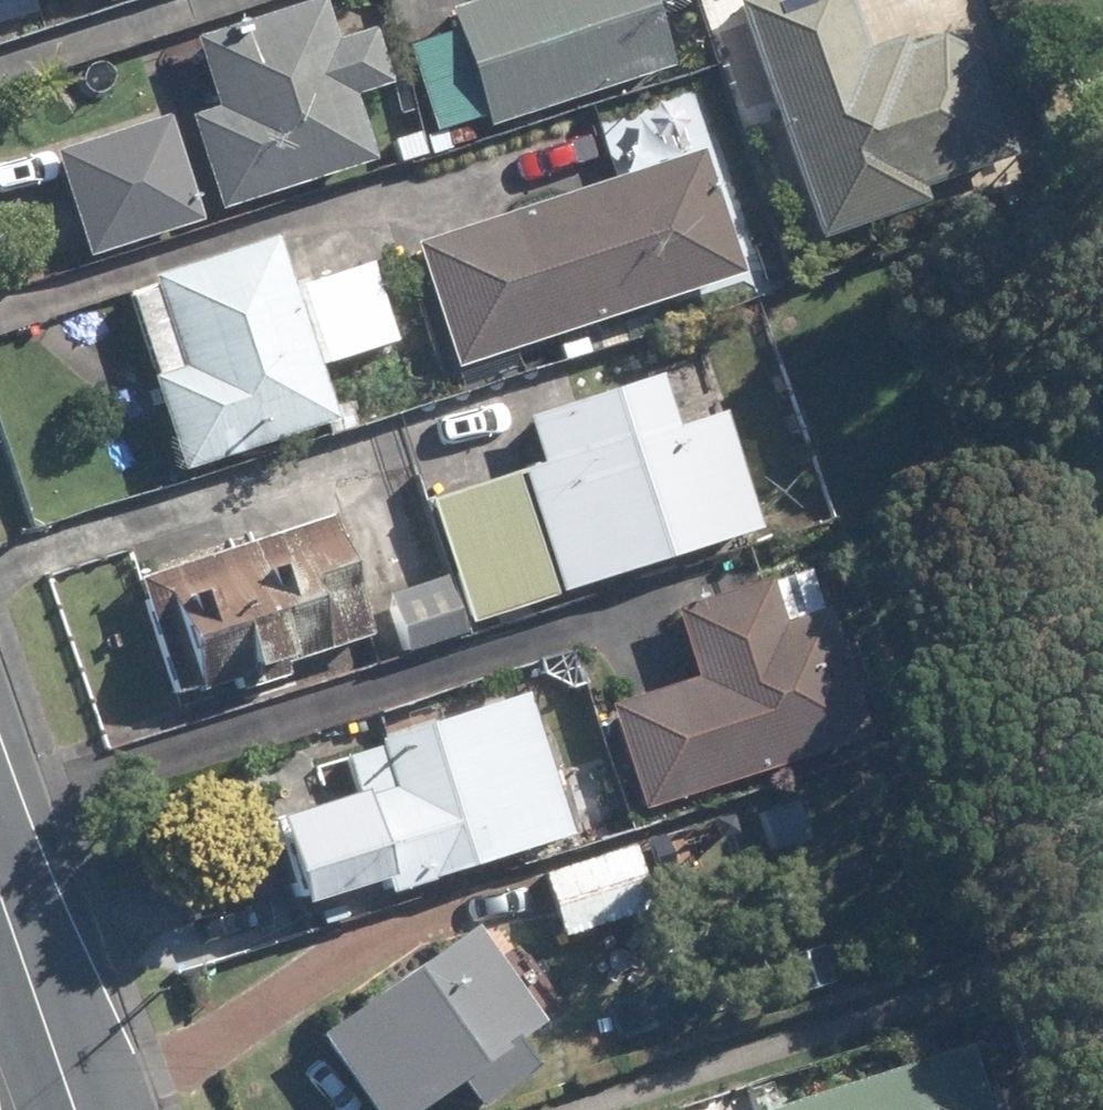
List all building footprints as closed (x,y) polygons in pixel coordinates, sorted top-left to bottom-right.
[(214,109),(185,119),(216,214),(375,161),(354,97),(391,86),(372,30),(335,41),(321,0),(192,42),(214,109)] [(449,12),(486,129),(672,68),(650,0),(485,0),(449,12)] [(821,239),(930,202),(926,191),(1015,159),(980,56),(940,37),(909,48),(906,38),(869,52),(851,0),(755,0),(739,6),(821,239)] [(716,143),(703,105),(618,131),(631,171),(716,143)] [(166,115),(55,152),(90,258),(201,222),(166,115)] [(445,132),(425,139),(431,156),(451,148),(445,132)] [(419,138),(394,144),(399,163),(424,157),(419,138)] [(704,152),(413,245),(456,370),(745,276),(704,152)] [(277,240),(153,280),(180,371),(151,380),(181,475),(339,424),(277,240)] [(399,361),(353,375),(364,408),(409,394),(399,361)] [(540,465),(523,471),(560,593),(759,533),(723,418),(676,432),(660,377),(526,418),(540,465)] [(428,504),(470,626),(556,596),(515,475),(428,504)] [(332,519),(139,582),(180,703),(371,639),(332,519)] [(676,613),(697,682),(615,710),(647,811),(869,739),(854,690),(878,682),(863,634),(837,642),(827,613),(822,614),(807,571),(676,613)] [(447,583),(391,600),(409,658),(464,641),(447,583)] [(360,797),(276,824),(304,909),(385,885),(388,896),(570,837),(525,697),(346,755),(360,797)] [(633,848),(543,876),(563,940),(653,912),(633,848)] [(516,1046),(542,1028),(475,930),(319,1039),(368,1109),(426,1109),(460,1087),(477,1109),(481,1109),(536,1074),(516,1046)] [(996,1098),(985,1101),(969,1049),(775,1109),(999,1109),(996,1098)]
